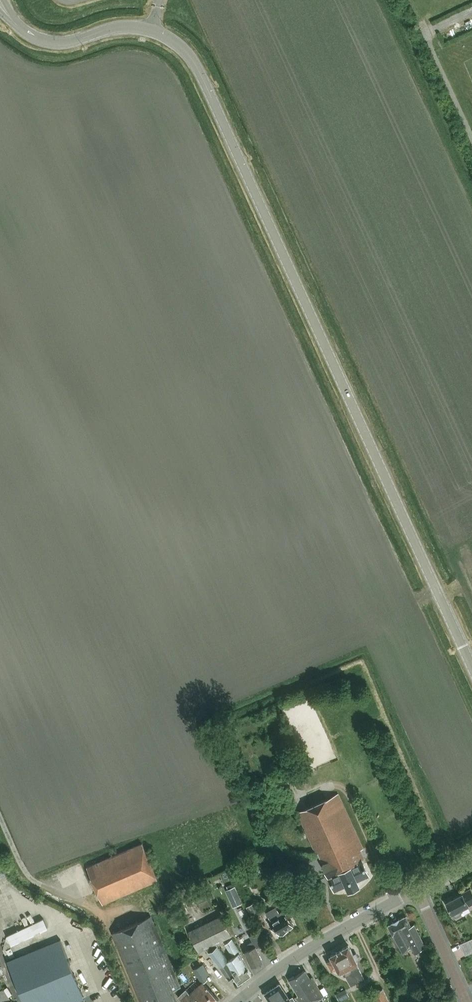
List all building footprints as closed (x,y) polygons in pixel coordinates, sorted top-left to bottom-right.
[(357,880),(369,875),(362,860),(364,859),(360,850),(363,849),(338,793),(297,812),(316,854),(318,853),(328,875),(335,890),(346,885),(348,890),(359,885),(357,880)] [(142,843),(87,867),(103,904),(158,880),(142,843)] [(234,885),(227,889),(225,890),(229,898),(238,893),(234,885)] [(461,914),(461,911),(460,909),(471,903),(471,892),(470,889),(462,893),(446,902),(453,916),(456,917),(461,914)] [(254,902),(246,907),(253,918),(261,914),(254,902)] [(293,924),(294,923),(291,918),(290,919),(284,910),(279,912),(276,906),(266,912),(272,922),(270,923),(274,930),(276,928),(279,933),(281,933),(282,934),(287,931),(286,930),(293,925),(293,924)] [(239,983),(247,977),(252,974),(239,952),(240,952),(231,939),(224,944),(233,957),(228,960),(216,943),(232,935),(222,915),(189,931),(199,951),(206,947),(209,951),(209,952),(229,979),(233,976),(239,983)] [(173,990),(180,987),(174,972),(151,916),(113,932),(141,1001),(178,1001),(173,990)] [(415,951),(425,946),(414,924),(411,925),(406,916),(388,925),(393,935),(394,935),(403,953),(413,947),(415,951)] [(43,919),(6,936),(10,944),(47,927),(43,919)] [(245,951),(252,966),(263,961),(257,949),(263,946),(256,932),(249,935),(252,942),(248,944),(250,949),(245,951)] [(471,952),(471,938),(460,943),(465,955),(471,952)] [(7,961),(24,1001),(85,1001),(84,998),(60,939),(11,959),(7,949),(3,950),(7,961)] [(351,984),(364,978),(356,963),(357,962),(348,945),(343,948),(343,949),(337,952),(337,951),(331,954),(333,958),(327,961),(332,970),(338,967),(340,972),(343,970),(351,984)] [(203,982),(208,978),(206,976),(209,974),(203,963),(194,969),(202,983),(190,993),(186,989),(178,997),(183,1001),(216,1001),(219,999),(203,982)] [(324,996),(312,976),(310,978),(305,970),(294,976),(294,975),(289,978),(299,995),(297,996),(300,1001),(313,1001),(324,996)] [(0,983),(0,1001),(12,1001),(11,1000),(4,989),(2,989),(0,983)] [(293,995),(290,997),(280,983),(265,993),(271,1001),(297,1001),(293,995)] [(445,990),(440,984),(430,992),(435,998),(445,990)] [(383,988),(373,993),(376,999),(377,1001),(389,1001),(383,988)] [(346,989),(336,994),(339,1001),(349,996),(346,989)]
